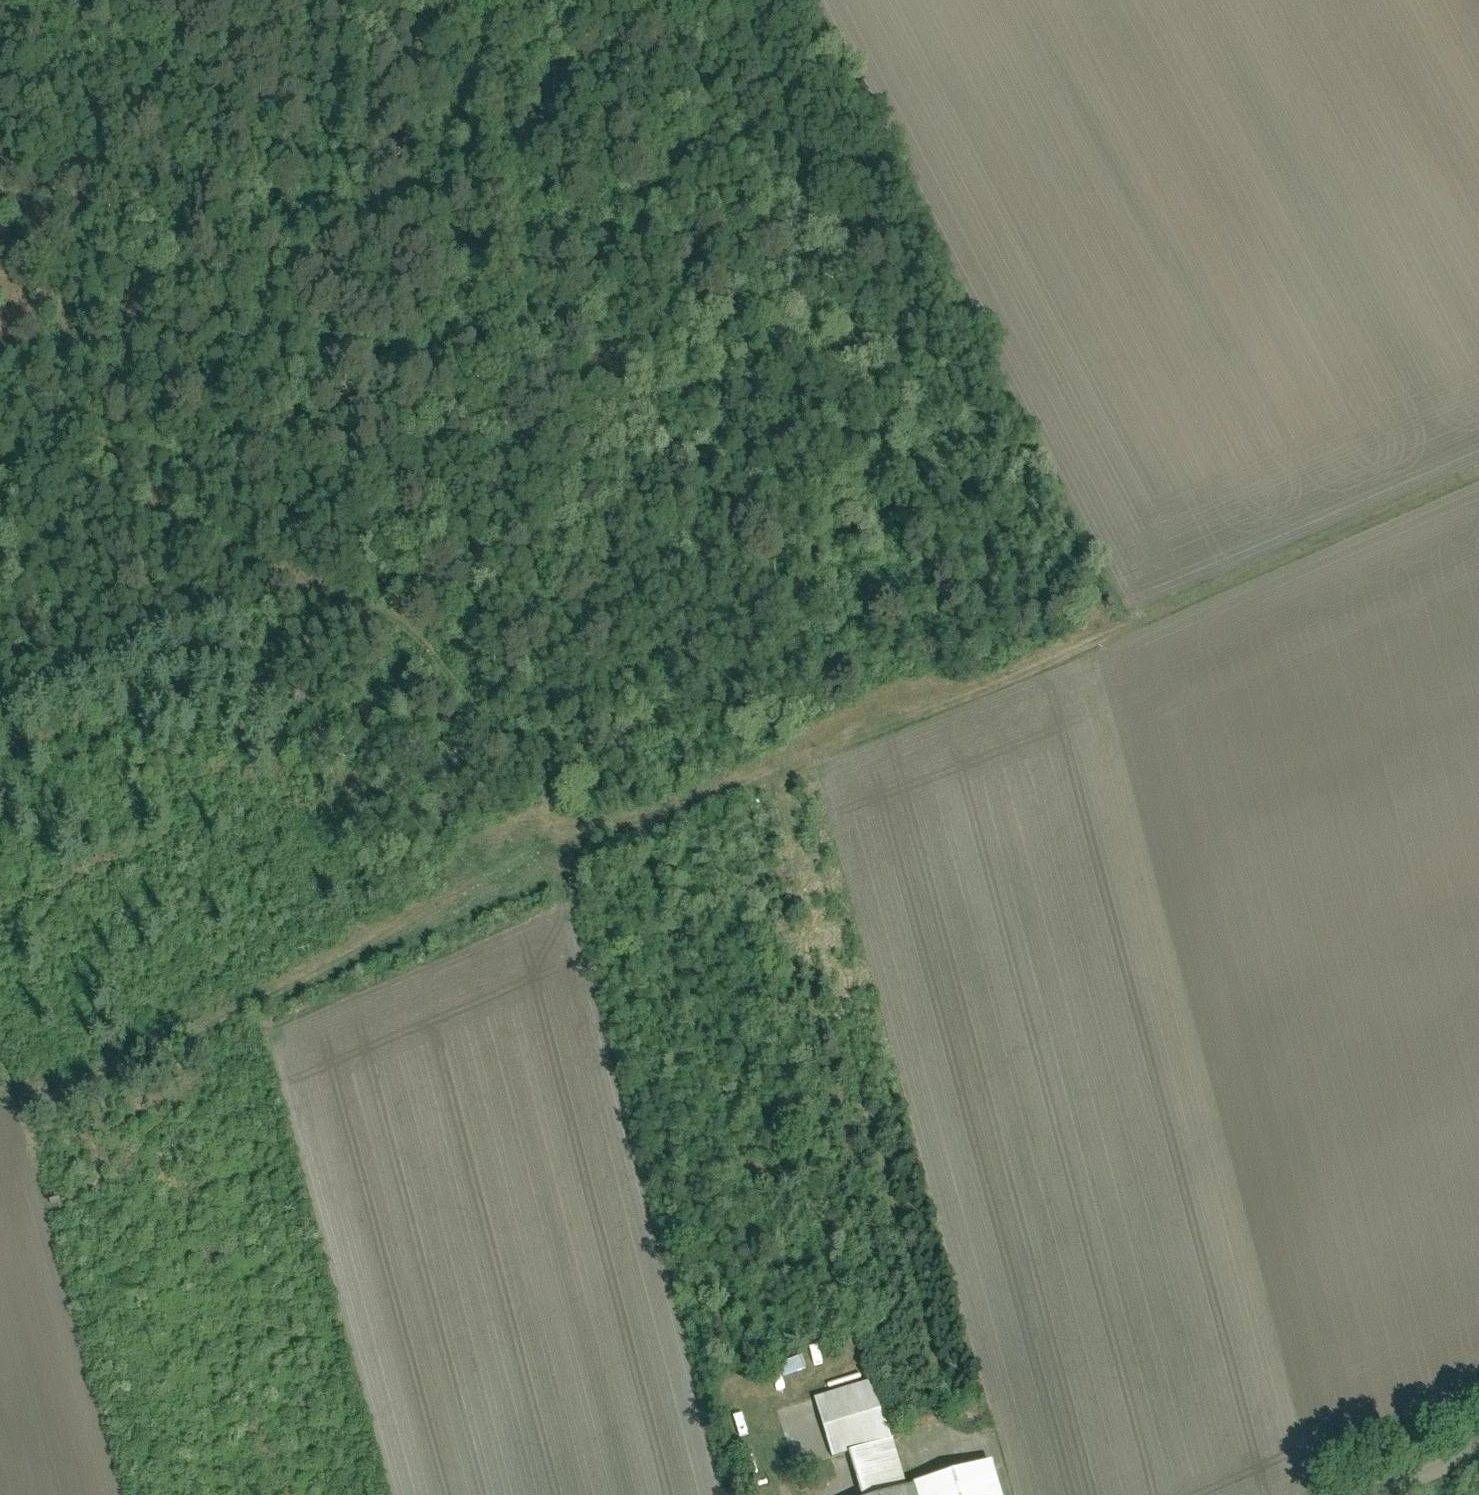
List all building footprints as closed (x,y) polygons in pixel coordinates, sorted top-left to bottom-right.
[(869,1380),(811,1398),(828,1458),(845,1453),(887,1441),(869,1380)] [(845,1453),(858,1494),(873,1494),(903,1486),(890,1440),(887,1441),(845,1453)] [(988,1462),(903,1486),(873,1494),(997,1494),(988,1462)]
